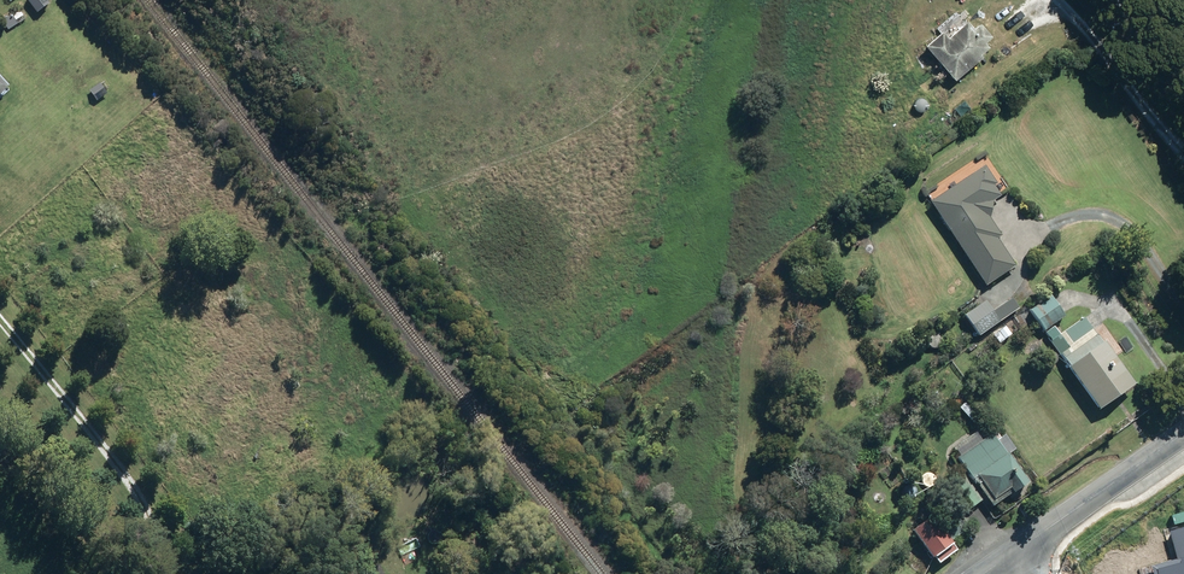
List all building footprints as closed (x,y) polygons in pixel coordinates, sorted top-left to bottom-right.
[(23,0),(35,15),(47,5),(42,0),(23,0)] [(3,22),(9,30),(17,24),(11,16),(3,22)] [(973,29),(965,20),(947,36),(941,30),(922,47),(955,83),(983,58),(980,55),(988,47),(985,44),(992,37),(980,23),(973,29)] [(100,85),(89,93),(96,102),(107,93),(100,85)] [(983,168),(928,205),(984,288),(1014,268),(996,241),(1000,238),(988,220),(991,203),(999,198),(992,188),(995,186),(983,168)] [(1042,334),(1052,327),(1063,319),(1049,298),(1027,313),(1042,334)] [(984,304),(963,319),(977,339),(998,324),(984,304)] [(1053,328),(1045,334),(1051,342),(1049,344),(1097,414),(1133,388),(1103,345),(1101,346),(1096,337),(1093,339),(1081,321),(1059,336),(1053,328)] [(1002,326),(992,333),(993,333),(990,335),(997,345),(1009,337),(1002,326)] [(963,405),(958,410),(973,426),(979,420),(963,405)] [(1005,437),(1000,440),(995,432),(956,460),(957,461),(972,481),(975,480),(992,503),(1008,492),(1011,496),(1012,498),(1027,486),(1007,458),(1016,452),(1005,437)] [(980,502),(962,476),(945,489),(963,515),(980,502)] [(941,531),(931,519),(911,533),(933,562),(952,547),(952,546),(941,531)]
